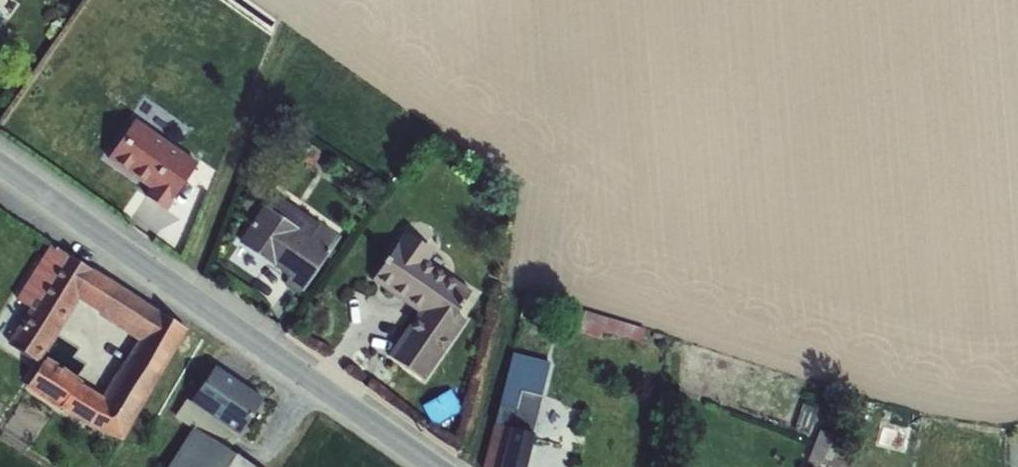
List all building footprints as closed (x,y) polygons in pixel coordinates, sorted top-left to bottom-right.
[(133,121),(107,158),(150,189),(145,197),(164,211),(196,165),(133,121)] [(263,206),(238,243),(273,268),(274,266),(289,277),(284,284),(299,295),(339,237),(319,222),(308,237),(263,206)] [(405,233),(371,281),(417,312),(387,356),(423,381),(464,321),(454,315),(470,292),(427,262),(433,252),(405,233)] [(76,300),(91,270),(50,245),(15,300),(28,309),(6,343),(37,364),(76,300)] [(91,270),(76,300),(97,312),(96,315),(137,341),(101,397),(80,385),(82,383),(45,359),(25,390),(57,411),(59,408),(87,427),(122,441),(186,330),(91,270)] [(586,312),(580,332),(602,338),(604,331),(642,343),(646,329),(586,312)] [(482,466),(524,466),(532,435),(541,397),(538,396),(547,360),(512,352),(498,406),(515,411),(511,430),(493,425),(482,466)] [(214,367),(189,403),(237,436),(262,400),(214,367)] [(802,405),(795,431),(810,435),(818,409),(802,405)] [(882,410),(879,422),(890,424),(893,412),(882,410)] [(167,466),(254,466),(192,427),(167,466)] [(819,431),(807,460),(820,466),(823,459),(830,461),(839,440),(819,431)]
